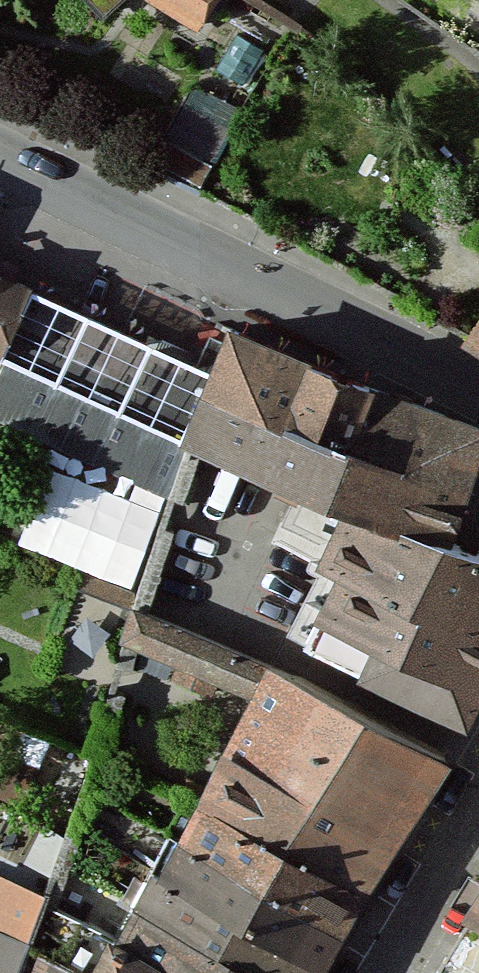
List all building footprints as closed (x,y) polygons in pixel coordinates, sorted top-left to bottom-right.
[(101,14),(116,0),(89,0),(101,14)] [(199,22),(214,0),(166,0),(199,22)] [(185,95),(163,134),(215,162),(236,123),(185,95)] [(217,360),(0,260),(0,347),(9,352),(0,376),(0,415),(171,495),(185,449),(217,360)] [(469,336),(478,342),(478,319),(469,336)] [(356,386),(227,333),(217,360),(185,449),(315,498),(356,386)] [(356,386),(315,498),(332,505),(449,547),(478,449),(478,430),(356,386)] [(332,505),(299,567),(319,577),(282,642),(351,681),(453,724),(478,675),(478,557),(449,547),(332,505)] [(134,608),(119,642),(250,698),(266,669),(134,608)] [(250,698),(179,842),(335,927),(349,905),(377,860),(441,759),(266,669),(250,698)] [(30,809),(54,746),(0,726),(0,798),(30,809)] [(46,899),(68,838),(39,826),(14,886),(46,899)] [(136,914),(246,972),(310,972),(325,945),(335,927),(179,842),(136,914)] [(29,944),(46,899),(14,886),(0,880),(0,931),(29,944)] [(460,920),(478,931),(478,887),(460,920)] [(136,914),(118,944),(51,908),(32,955),(40,958),(33,972),(246,972),(136,914)] [(29,944),(0,931),(0,972),(18,972),(29,944)]
